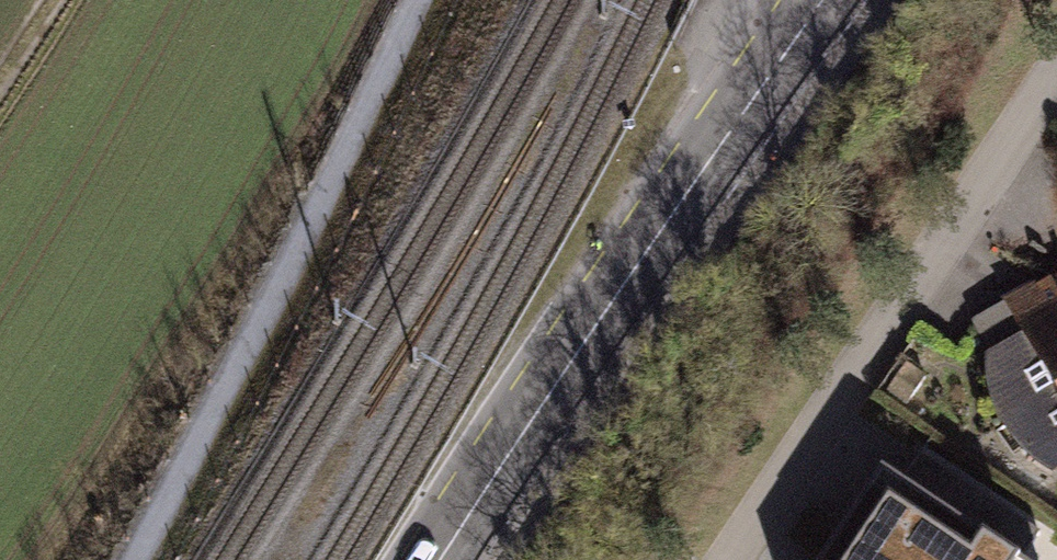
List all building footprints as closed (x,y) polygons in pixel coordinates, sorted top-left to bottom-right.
[(1046,296),(1039,276),(990,304),(1056,428),(1056,290),(1046,296)] [(1037,551),(899,472),(837,559),(1031,559),(1037,551)]
